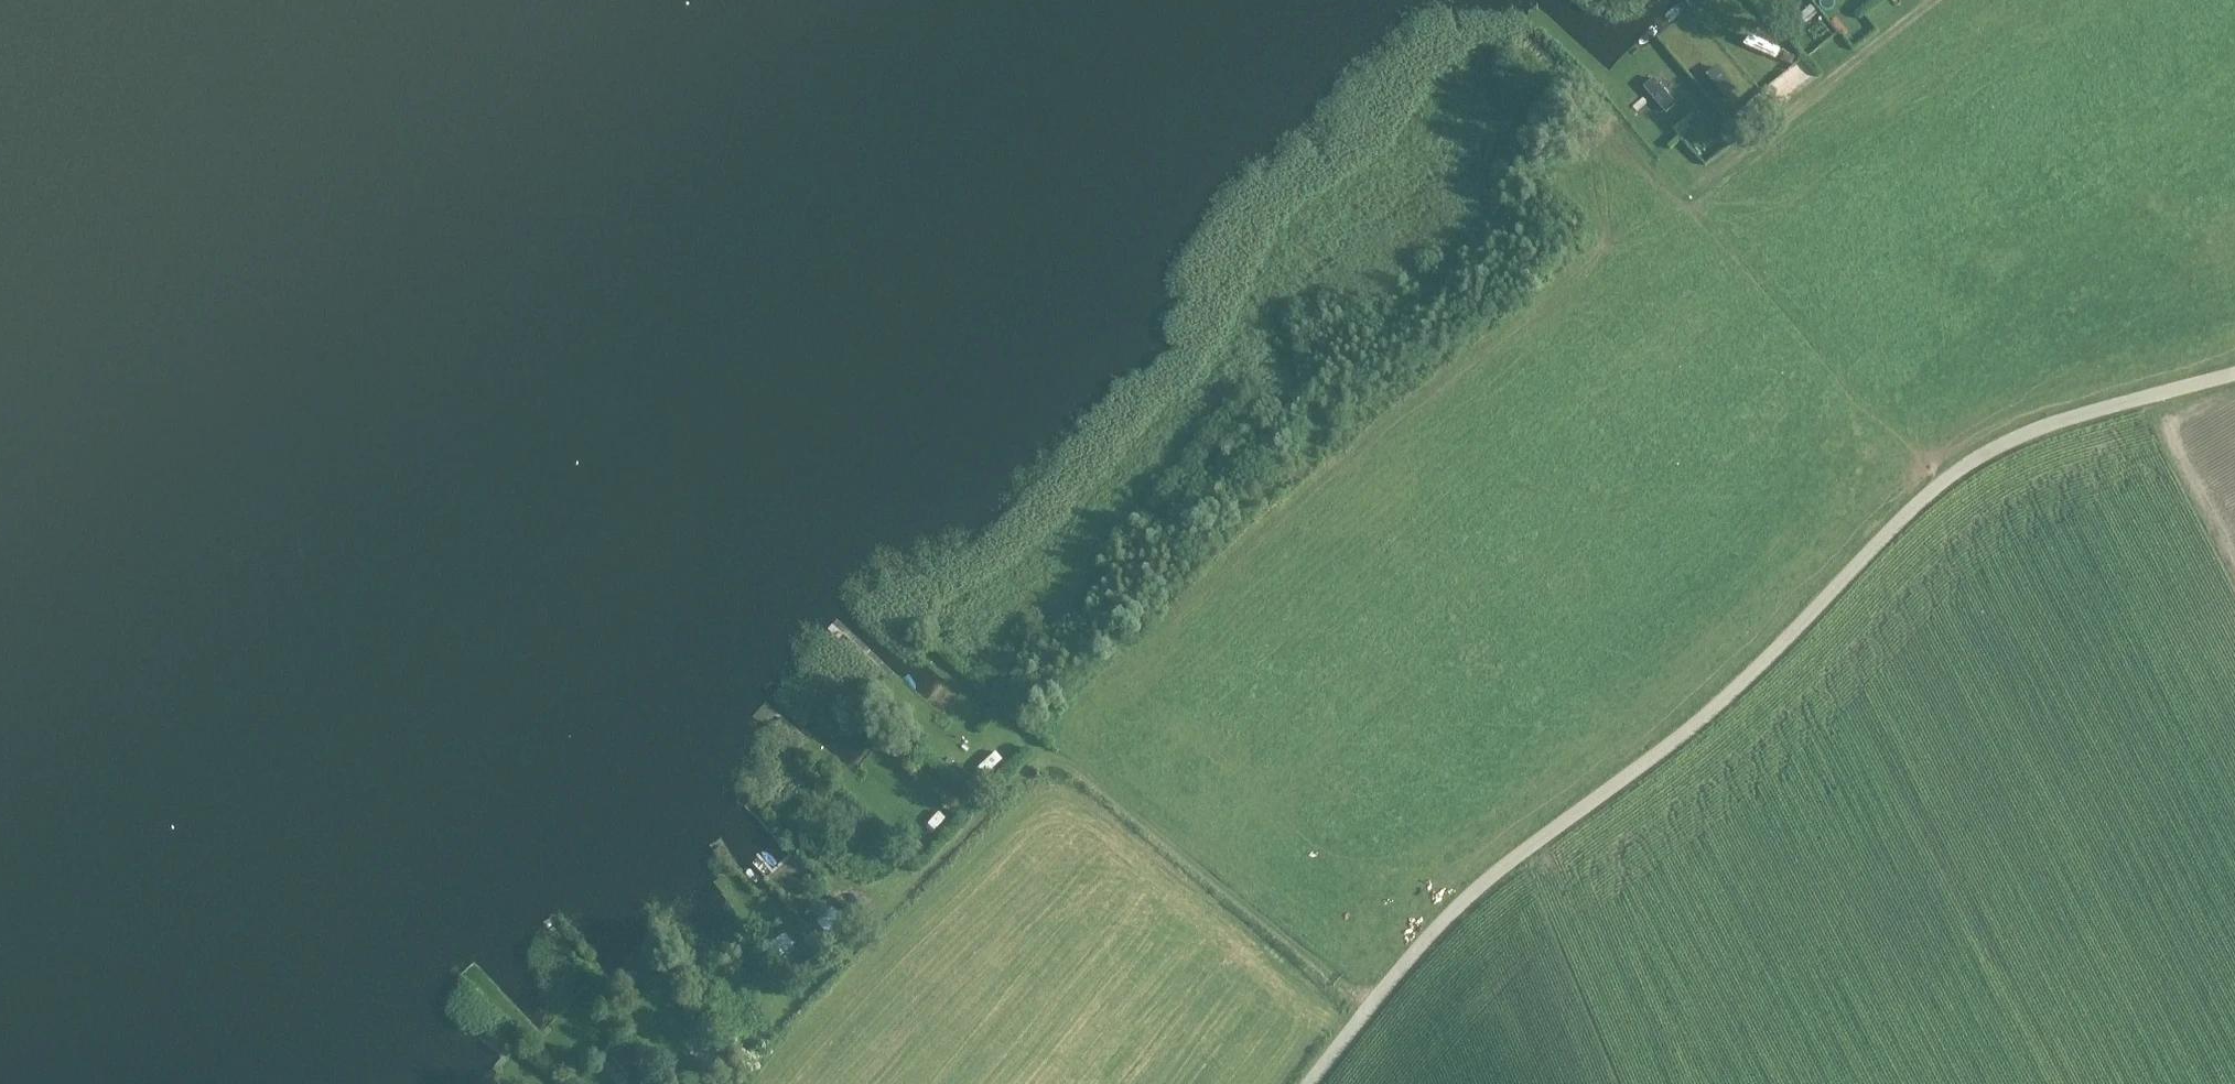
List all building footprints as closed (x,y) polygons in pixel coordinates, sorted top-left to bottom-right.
[(944,824),(955,810),(945,803),(935,817),(944,824)] [(908,849),(922,861),(930,852),(916,840),(908,849)] [(838,926),(854,916),(843,900),(828,910),(838,926)] [(629,1064),(642,1061),(637,1042),(624,1045),(629,1064)]
